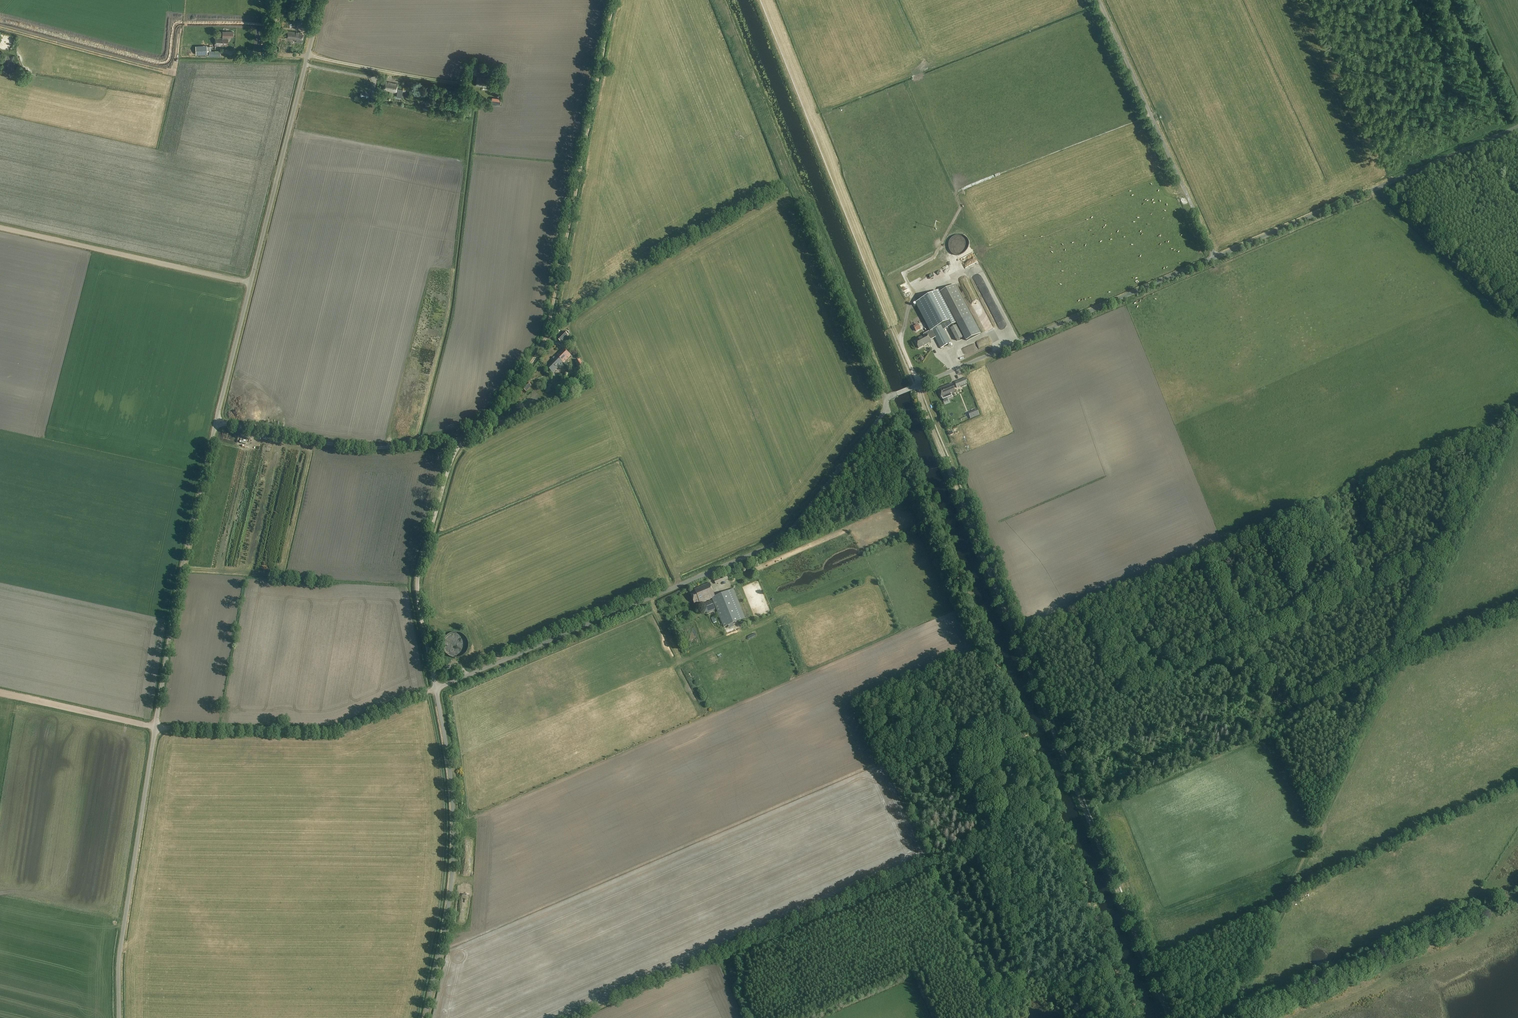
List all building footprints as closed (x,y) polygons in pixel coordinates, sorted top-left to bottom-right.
[(228,38),(228,37),(233,37),(233,31),(222,31),(222,36),(223,36),(223,38),(215,38),(215,44),(221,44),(222,44),(222,45),(228,46),(228,38)] [(299,34),(296,33),(297,32),(288,31),(287,38),(297,40),(297,42),(302,43),(303,35),(303,33),(299,33),(299,34)] [(207,51),(209,51),(211,51),(211,46),(207,46),(207,44),(195,45),(196,54),(207,54),(207,51)] [(494,75),(495,68),(481,67),(480,73),(494,75)] [(488,87),(490,79),(477,78),(476,86),(488,87)] [(394,85),(391,84),(391,83),(385,82),(384,90),(396,93),(397,91),(396,97),(401,98),(402,90),(397,89),(398,84),(394,84),(394,85)] [(972,316),(955,285),(940,292),(957,324),(972,316)] [(951,343),(942,325),(945,323),(931,295),(916,303),(931,330),(923,334),(924,336),(915,341),(919,348),(931,342),(930,340),(935,338),(941,349),(951,343)] [(957,324),(952,327),(950,328),(956,340),(964,336),(957,324)] [(561,343),(568,335),(564,331),(557,338),(561,343)] [(990,344),(987,337),(977,341),(980,348),(990,344)] [(965,354),(978,349),(976,343),(963,348),(965,354)] [(564,363),(572,355),(563,347),(551,359),(554,362),(548,368),(553,373),(564,363)] [(956,388),(968,383),(965,377),(954,382),(956,388)] [(527,382),(522,388),(526,391),(531,385),(527,382)] [(946,396),(955,393),(952,385),(938,390),(941,397),(946,395),(946,396)] [(977,410),(968,414),(970,419),(979,416),(977,410)] [(695,592),(690,594),(694,603),(699,601),(700,604),(712,599),(723,628),(745,619),(733,589),(715,596),(710,583),(694,590),(695,592)] [(712,601),(703,604),(706,613),(715,609),(712,601)]
